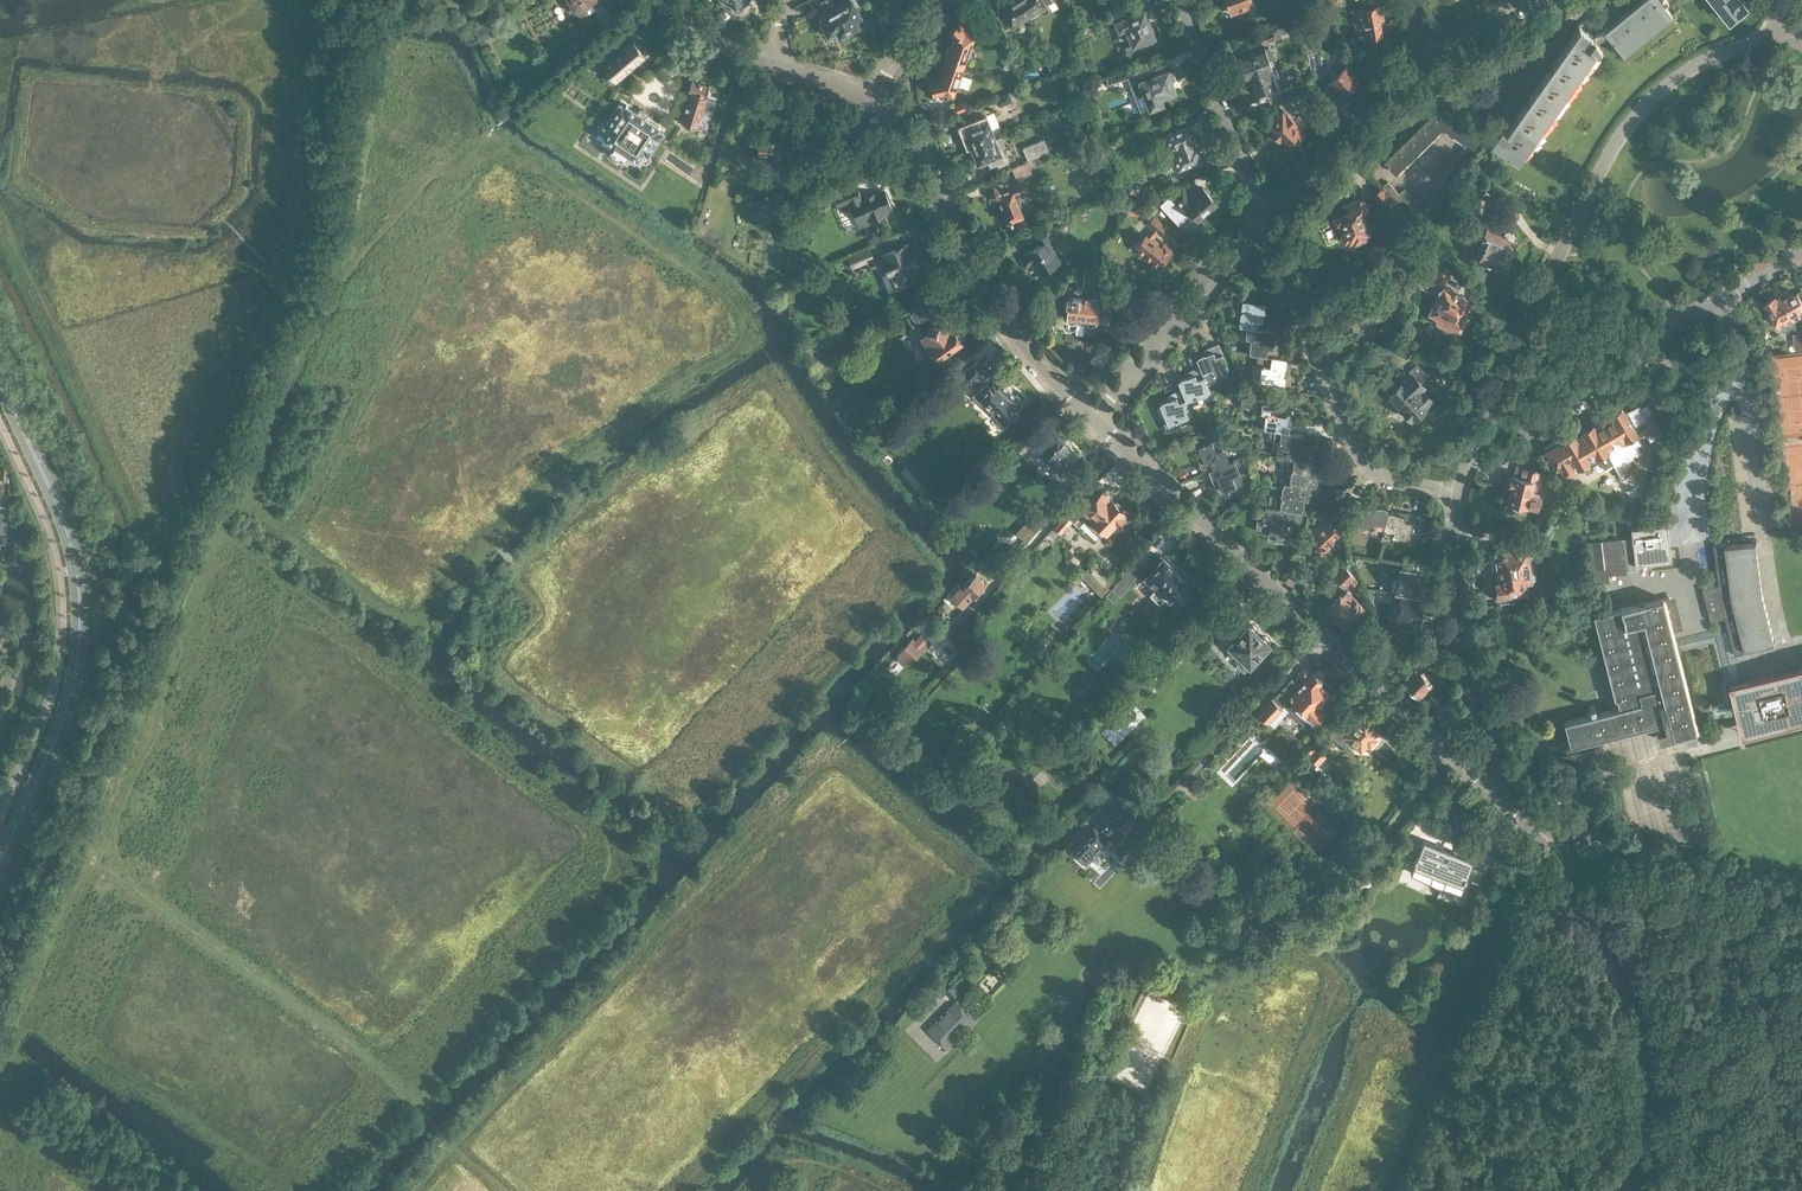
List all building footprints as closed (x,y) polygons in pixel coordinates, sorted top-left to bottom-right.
[(565,2),(569,11),(574,8),(575,9),(584,4),(586,7),(599,0),(569,0),(565,2)] [(818,1),(822,2),(827,12),(821,16),(824,21),(821,23),(828,34),(837,29),(840,35),(849,30),(836,7),(836,8),(832,0),(818,0),(818,1)] [(836,7),(849,30),(866,21),(862,15),(860,16),(855,6),(858,4),(855,0),(850,0),(836,7)] [(1019,0),(1010,0),(1002,4),(1000,0),(998,0),(993,3),(999,13),(996,14),(1004,29),(1010,25),(1013,29),(1014,30),(1016,31),(1017,31),(1018,31),(1019,30),(1020,30),(1020,29),(1021,28),(1021,27),(1021,26),(1021,24),(1018,20),(1028,14),(1019,0)] [(1028,14),(1038,8),(1040,12),(1041,13),(1043,14),(1044,14),(1045,14),(1046,14),(1047,13),(1048,13),(1048,12),(1049,11),(1049,9),(1048,8),(1046,4),(1053,0),(1052,0),(1019,0),(1028,14)] [(1230,11),(1245,6),(1246,8),(1252,6),(1252,3),(1253,3),(1252,0),(1226,0),(1230,11)] [(1323,0),(1309,5),(1314,21),(1328,16),(1323,0)] [(1605,32),(1622,54),(1672,14),(1663,4),(1668,0),(1643,0),(1605,32)] [(1729,17),(1746,2),(1744,0),(1715,0),(1729,17)] [(1376,7),(1354,11),(1353,11),(1358,39),(1381,34),(1379,21),(1384,20),(1381,7),(1376,8),(1376,7)] [(1123,9),(1110,14),(1113,22),(1118,20),(1120,27),(1126,25),(1133,44),(1125,47),(1128,53),(1145,46),(1142,40),(1154,36),(1144,10),(1126,16),(1123,9)] [(1093,19),(1083,23),(1085,30),(1096,26),(1093,19)] [(489,22),(475,30),(480,40),(495,32),(489,22)] [(968,32),(964,31),(959,23),(948,31),(953,39),(950,48),(948,48),(944,58),(963,65),(973,34),(977,33),(974,29),(971,28),(969,29),(968,32)] [(988,42),(995,39),(993,36),(988,25),(980,29),(986,40),(987,40),(988,42)] [(1506,157),(1509,154),(1516,158),(1539,136),(1537,134),(1551,120),(1549,117),(1563,103),(1561,100),(1575,86),(1572,84),(1587,69),(1584,67),(1599,52),(1596,49),(1600,45),(1592,35),(1579,26),(1573,33),(1576,36),(1509,132),(1501,126),(1488,144),(1506,157)] [(1263,44),(1276,38),(1273,29),(1259,35),(1263,44)] [(633,40),(601,67),(607,74),(603,78),(609,85),(613,81),(614,82),(646,56),(633,40)] [(1319,67),(1318,62),(1316,51),(1315,51),(1309,44),(1306,45),(1311,69),(1319,67)] [(1242,68),(1245,77),(1276,66),(1272,57),(1273,54),(1271,48),(1269,47),(1265,49),(1265,48),(1238,59),(1236,60),(1235,62),(1237,68),(1239,69),(1242,68)] [(952,96),(963,65),(944,58),(940,69),(942,70),(938,80),(930,81),(933,95),(942,93),(952,96)] [(1326,72),(1321,77),(1321,80),(1341,101),(1345,101),(1348,98),(1348,95),(1345,91),(1359,78),(1341,60),(1338,60),(1333,65),(1333,67),(1328,72),(1326,72)] [(1141,81),(1138,73),(1150,69),(1147,62),(1107,76),(1109,83),(1124,77),(1124,78),(1127,77),(1134,95),(1137,94),(1141,104),(1139,105),(1141,112),(1163,103),(1160,97),(1175,92),(1171,81),(1174,80),(1171,70),(1141,81)] [(1273,69),(1272,68),(1245,77),(1245,78),(1249,77),(1255,94),(1261,92),(1263,97),(1267,96),(1270,102),(1291,94),(1289,87),(1281,90),(1276,78),(1279,77),(1275,68),(1273,69)] [(709,86),(692,80),(688,92),(691,93),(681,122),(687,124),(687,126),(692,127),(692,126),(698,128),(704,108),(708,109),(711,109),(713,108),(713,105),(713,103),(711,101),(707,100),(708,98),(706,97),(709,86)] [(999,105),(1018,98),(1015,90),(996,98),(999,105)] [(1301,128),(1306,123),(1297,115),(1294,118),(1292,116),(1293,115),(1291,108),(1304,103),(1300,93),(1279,102),(1280,106),(1283,108),(1273,118),(1268,113),(1263,119),(1262,122),(1266,125),(1265,126),(1284,145),(1294,135),(1298,139),(1305,132),(1301,128)] [(968,108),(965,101),(954,105),(957,113),(968,108)] [(621,103),(620,103),(606,124),(604,124),(600,125),(598,128),(599,132),(605,136),(604,138),(613,143),(610,146),(612,153),(621,159),(627,157),(630,153),(645,162),(649,162),(651,158),(650,154),(649,153),(663,132),(663,133),(664,132),(663,131),(658,128),(659,127),(659,128),(660,126),(659,126),(658,126),(647,119),(649,117),(648,116),(647,116),(649,113),(643,109),(641,112),(641,111),(640,111),(638,113),(627,105),(628,105),(626,104),(626,105),(626,106),(625,106),(621,104),(621,103)] [(1467,144),(1474,148),(1483,134),(1445,110),(1444,111),(1440,107),(1384,162),(1396,173),(1442,128),(1467,144)] [(972,147),(994,138),(994,137),(1001,134),(996,120),(988,123),(985,116),(963,125),(972,147)] [(790,133),(792,118),(779,117),(777,131),(772,130),(771,138),(761,137),(759,153),(770,155),(770,158),(781,160),(782,156),(783,156),(782,162),(792,163),(794,150),(788,150),(789,140),(792,140),(793,133),(790,133)] [(1191,138),(1187,126),(1162,135),(1171,157),(1161,161),(1165,171),(1168,170),(1174,185),(1184,181),(1178,166),(1199,158),(1195,147),(1196,147),(1192,137),(1191,138)] [(1001,136),(972,147),(980,166),(996,160),(998,165),(1007,162),(1001,147),(1005,146),(1001,136)] [(818,139),(807,138),(806,146),(816,147),(818,139)] [(1044,139),(1023,148),(1028,160),(1049,151),(1044,139)] [(1463,150),(1475,158),(1479,152),(1474,148),(1467,144),(1463,150)] [(1459,156),(1471,163),(1475,158),(1463,150),(1459,156)] [(1455,162),(1467,170),(1471,163),(1459,156),(1455,162)] [(1027,161),(1012,168),(1017,180),(1032,173),(1027,161)] [(1451,168),(1464,176),(1467,170),(1455,162),(1451,168)] [(1460,182),(1464,176),(1451,168),(1448,174),(1460,182)] [(1444,180),(1456,187),(1460,182),(1448,174),(1444,180)] [(1440,185),(1452,193),(1456,187),(1444,180),(1440,185)] [(1394,198),(1399,193),(1388,181),(1383,186),(1394,198)] [(1013,195),(1027,189),(1023,182),(1000,191),(994,188),(990,197),(998,200),(1007,224),(1022,218),(1013,195)] [(1216,202),(1201,185),(1189,195),(1182,188),(1173,197),(1171,196),(1162,204),(1181,224),(1191,216),(1187,212),(1189,210),(1197,219),(1216,202)] [(1448,199),(1452,193),(1440,185),(1437,192),(1448,199)] [(1391,196),(1381,186),(1371,195),(1381,206),(1391,196)] [(856,187),(834,196),(840,210),(852,205),(858,220),(870,215),(873,223),(886,217),(882,210),(890,207),(889,205),(892,204),(887,192),(884,193),(884,191),(875,194),(874,194),(864,198),(865,199),(861,200),(856,187)] [(1404,189),(1399,193),(1394,198),(1399,204),(1409,194),(1404,189)] [(1444,205),(1448,199),(1437,192),(1433,197),(1444,205)] [(1409,194),(1399,204),(1404,209),(1414,199),(1409,194)] [(1365,234),(1369,232),(1362,215),(1368,212),(1361,197),(1347,203),(1350,209),(1334,216),(1344,241),(1347,239),(1348,241),(1353,239),(1354,242),(1366,237),(1365,234)] [(1439,213),(1444,205),(1433,197),(1429,203),(1431,207),(1439,213)] [(1414,199),(1404,209),(1405,209),(1411,216),(1418,209),(1419,204),(1414,199)] [(1424,211),(1425,226),(1431,226),(1439,213),(1431,207),(1424,211)] [(1411,216),(1405,209),(1396,218),(1407,230),(1416,222),(1411,216)] [(1425,226),(1424,211),(1418,209),(1411,216),(1416,222),(1420,226),(1425,226)] [(1159,233),(1165,226),(1147,211),(1142,217),(1148,222),(1147,223),(1152,227),(1146,235),(1145,234),(1133,249),(1156,267),(1171,250),(1163,243),(1161,245),(1151,237),(1156,231),(1159,233)] [(1055,221),(1048,225),(1053,233),(1059,229),(1055,221)] [(1512,239),(1514,234),(1513,232),(1508,230),(1505,231),(1503,235),(1486,228),(1485,231),(1481,229),(1471,252),(1502,266),(1503,265),(1507,264),(1509,259),(1507,256),(1508,254),(1507,253),(1513,240),(1512,239)] [(1057,265),(1056,262),(1058,261),(1052,249),(1054,248),(1049,239),(1051,239),(1046,231),(1035,237),(1039,244),(1024,252),(1025,254),(1020,257),(1025,266),(1032,262),(1038,273),(1048,267),(1050,268),(1052,269),(1053,269),(1054,269),(1055,269),(1056,268),(1056,267),(1057,266),(1057,265)] [(1414,257),(1423,247),(1416,240),(1407,250),(1414,257)] [(908,243),(882,255),(889,272),(895,270),(897,274),(895,275),(896,277),(897,276),(902,287),(912,282),(910,277),(921,273),(918,266),(919,266),(910,243),(909,244),(908,243)] [(1453,330),(1470,300),(1444,285),(1449,275),(1432,265),(1437,256),(1426,246),(1415,282),(1439,295),(1429,312),(1437,317),(1436,319),(1437,322),(1453,330)] [(869,249),(849,257),(850,260),(853,266),(866,260),(866,261),(873,258),(869,249)] [(1096,259),(1089,264),(1089,267),(1100,267),(1101,262),(1096,259)] [(1099,290),(1101,271),(1084,269),(1083,279),(1078,278),(1077,286),(1064,294),(1063,305),(1068,306),(1066,320),(1096,323),(1096,319),(1102,320),(1104,306),(1097,305),(1098,297),(1093,297),(1094,289),(1099,290)] [(1780,294),(1793,318),(1801,313),(1801,290),(1794,295),(1792,293),(1790,294),(1789,291),(1786,290),(1780,294)] [(1795,325),(1793,318),(1780,294),(1766,302),(1772,312),(1768,314),(1768,316),(1771,322),(1773,323),(1777,321),(1778,321),(1783,330),(1785,331),(1795,325)] [(1347,333),(1385,318),(1381,307),(1377,296),(1338,310),(1347,333)] [(1266,330),(1266,329),(1268,321),(1263,320),(1265,303),(1237,299),(1236,310),(1241,311),(1239,326),(1248,327),(1266,330)] [(926,302),(910,313),(925,334),(920,338),(928,350),(927,350),(927,352),(932,359),(933,359),(934,358),(935,359),(939,356),(942,358),(946,357),(948,354),(947,350),(960,341),(946,320),(939,325),(935,319),(937,317),(926,302)] [(1266,330),(1248,327),(1246,337),(1251,338),(1249,353),(1258,354),(1277,357),(1277,356),(1278,349),(1273,348),(1276,330),(1266,329),(1266,330)] [(1711,351),(1727,341),(1720,328),(1704,338),(1711,351)] [(1793,333),(1795,349),(1801,348),(1801,332),(1793,333)] [(1199,366),(1207,383),(1216,379),(1215,374),(1228,369),(1218,343),(1210,346),(1212,351),(1195,358),(1199,366)] [(1407,357),(1410,350),(1396,343),(1393,351),(1407,357)] [(1258,354),(1257,365),(1262,365),(1259,386),(1271,388),(1272,382),(1287,384),(1289,376),(1283,375),(1286,358),(1277,356),(1277,357),(1258,354)] [(1427,390),(1427,386),(1425,384),(1431,379),(1417,364),(1412,367),(1415,371),(1392,391),(1405,406),(1402,408),(1411,417),(1423,406),(1421,404),(1429,396),(1425,392),(1427,390)] [(944,376),(955,388),(967,377),(957,365),(944,376)] [(1207,383),(1199,366),(1192,369),(1194,374),(1177,381),(1181,389),(1188,406),(1198,402),(1196,397),(1210,391),(1207,383)] [(1018,415),(1016,412),(1017,412),(1013,408),(1016,406),(1017,406),(1021,402),(1021,398),(1017,394),(1014,395),(1003,385),(1005,383),(989,367),(978,377),(985,383),(978,390),(989,400),(984,405),(994,415),(999,410),(1009,420),(1009,419),(1012,420),(1013,420),(1014,420),(1015,419),(1016,419),(1017,418),(1018,417),(1018,416),(1018,415)] [(940,391),(949,384),(944,376),(934,384),(940,391)] [(1166,431),(1169,430),(1179,426),(1177,421),(1191,415),(1188,406),(1181,389),(1173,392),(1175,397),(1159,404),(1165,419),(1162,420),(1166,431)] [(1666,408),(1668,400),(1664,395),(1658,393),(1651,396),(1649,404),(1646,404),(1640,407),(1639,406),(1629,411),(1628,411),(1625,412),(1622,407),(1565,440),(1563,436),(1545,446),(1556,467),(1561,464),(1565,472),(1568,473),(1574,470),(1575,466),(1579,464),(1579,463),(1587,458),(1591,465),(1599,460),(1604,469),(1613,464),(1621,479),(1640,468),(1633,457),(1642,452),(1638,445),(1642,443),(1633,426),(1636,425),(1636,424),(1646,418),(1644,415),(1651,412),(1653,409),(1659,412),(1666,408)] [(1274,430),(1290,432),(1291,424),(1287,423),(1289,406),(1262,402),(1261,413),(1266,413),(1263,428),(1274,430)] [(892,418),(896,415),(901,410),(897,405),(894,405),(890,409),(890,411),(888,413),(889,415),(892,418)] [(903,426),(912,418),(905,410),(896,418),(903,426)] [(1290,432),(1274,430),(1273,440),(1279,441),(1276,456),(1287,457),(1303,459),(1304,459),(1305,451),(1300,450),(1302,434),(1290,432)] [(1051,441),(1046,437),(1032,453),(1043,463),(1048,457),(1054,463),(1049,469),(1061,480),(1075,464),(1070,460),(1077,453),(1057,435),(1051,441)] [(1019,446),(1025,452),(1034,442),(1028,436),(1019,446)] [(1223,436),(1197,446),(1204,463),(1199,465),(1202,472),(1207,470),(1228,461),(1222,449),(1228,447),(1223,436)] [(1001,464),(1011,456),(1006,450),(996,459),(1001,464)] [(1287,457),(1286,468),(1292,469),(1290,477),(1286,476),(1285,481),(1290,482),(1289,482),(1310,486),(1316,487),(1318,479),(1313,478),(1315,461),(1304,459),(1303,459),(1287,457)] [(1233,459),(1228,461),(1207,470),(1210,478),(1215,476),(1222,492),(1248,481),(1244,471),(1238,473),(1233,459)] [(1517,465),(1508,499),(1509,499),(1507,505),(1516,508),(1517,501),(1537,507),(1540,494),(1531,492),(1535,478),(1538,478),(1540,472),(1536,471),(1536,470),(1517,465)] [(1270,495),(1268,506),(1294,510),(1302,512),(1304,494),(1309,495),(1310,486),(1289,482),(1290,482),(1285,481),(1284,481),(1281,496),(1276,495),(1275,496),(1270,495)] [(1107,532),(1125,513),(1103,492),(1074,522),(1079,527),(1085,521),(1100,535),(1104,530),(1107,532)] [(1383,536),(1387,512),(1387,509),(1370,505),(1371,502),(1355,499),(1351,517),(1359,518),(1358,525),(1372,528),(1371,533),(1381,535),(1383,536)] [(1268,506),(1265,505),(1262,520),(1257,519),(1255,530),(1285,535),(1287,524),(1300,527),(1301,521),(1302,512),(1294,510),(1268,506)] [(1383,536),(1381,535),(1381,539),(1392,541),(1393,536),(1408,539),(1409,532),(1416,534),(1420,516),(1406,513),(1405,516),(1387,512),(1383,536)] [(1061,533),(1073,521),(1071,519),(1065,514),(1054,526),(1049,532),(1054,536),(1056,538),(1061,532),(1061,533)] [(1312,528),(1316,533),(1307,541),(1317,552),(1340,532),(1325,516),(1312,528)] [(1032,528),(1024,520),(1007,541),(1015,550),(1032,528)] [(1669,524),(1633,527),(1636,563),(1672,560),(1669,524)] [(9,537),(2,535),(0,542),(7,544),(9,537)] [(1609,581),(1609,574),(1626,572),(1623,542),(1622,539),(1620,538),(1618,537),(1589,540),(1591,557),(1589,567),(1592,568),(1590,576),(1609,581)] [(1747,649),(1776,642),(1763,592),(1757,542),(1727,546),(1727,543),(1715,544),(1720,584),(1703,589),(1711,621),(1726,617),(1735,654),(1747,651),(1747,649)] [(1529,568),(1527,548),(1496,551),(1498,564),(1501,581),(1497,581),(1498,593),(1500,593),(1501,601),(1512,600),(1511,592),(1525,590),(1523,579),(1534,578),(1536,575),(1536,570),(1533,568),(1529,568)] [(1187,579),(1161,555),(1156,560),(1152,556),(1140,569),(1140,570),(1137,573),(1142,578),(1137,582),(1143,587),(1159,603),(1167,595),(1172,600),(1175,599),(1180,594),(1179,591),(1178,589),(1187,579)] [(1302,562),(1295,557),(1286,571),(1293,575),(1302,562)] [(1419,571),(1421,563),(1404,560),(1403,567),(1394,566),(1392,577),(1389,591),(1395,592),(1419,598),(1420,597),(1421,589),(1418,588),(1421,571),(1419,571)] [(1114,582),(1096,563),(1092,567),(1092,566),(1091,567),(1091,568),(1087,572),(1102,587),(1098,590),(1102,594),(1114,582)] [(1333,576),(1332,577),(1344,591),(1349,587),(1350,588),(1358,580),(1344,565),(1332,576),(1333,576)] [(963,608),(986,584),(975,574),(962,588),(957,583),(942,598),(950,605),(955,600),(963,608)] [(1124,575),(1115,584),(1112,587),(1118,593),(1121,595),(1127,588),(1126,588),(1131,582),(1124,575)] [(1634,593),(1631,583),(1621,585),(1626,606),(1620,607),(1621,609),(1596,615),(1604,645),(1597,646),(1610,698),(1616,696),(1619,706),(1565,721),(1570,744),(1664,721),(1664,720),(1668,719),(1672,735),(1693,730),(1669,631),(1677,630),(1679,623),(1674,619),(1676,614),(1671,608),(1674,603),(1669,597),(1639,604),(1639,603),(1632,605),(1630,598),(1649,593),(1648,590),(1634,593)] [(1112,587),(1107,593),(1113,598),(1118,593),(1112,587)] [(1355,613),(1362,607),(1346,590),(1340,596),(1339,594),(1325,607),(1343,626),(1356,613),(1355,613)] [(1423,597),(1420,597),(1419,598),(1395,592),(1393,603),(1399,604),(1396,619),(1403,620),(1402,627),(1420,631),(1422,615),(1419,615),(1423,597)] [(1269,642),(1269,639),(1266,636),(1263,637),(1262,638),(1256,632),(1257,631),(1257,628),(1254,625),(1252,625),(1251,626),(1249,625),(1242,632),(1233,623),(1220,637),(1229,646),(1226,649),(1239,661),(1237,662),(1237,665),(1243,670),(1246,670),(1270,645),(1268,643),(1269,642)] [(898,656),(898,660),(903,665),(907,665),(908,664),(909,665),(925,648),(922,646),(928,641),(920,634),(915,639),(913,637),(897,654),(899,655),(898,656)] [(1446,647),(1444,637),(1435,639),(1437,649),(1446,647)] [(1126,674),(1143,656),(1130,644),(1113,661),(1126,674)] [(1148,676),(1156,668),(1145,656),(1129,672),(1143,687),(1151,679),(1148,676)] [(1417,698),(1432,684),(1423,675),(1425,674),(1413,662),(1407,668),(1411,672),(1401,682),(1417,698)] [(1311,673),(1306,668),(1303,667),(1298,671),(1299,675),(1294,680),(1292,679),(1273,699),(1271,697),(1257,711),(1267,722),(1283,705),(1309,730),(1325,714),(1318,707),(1330,694),(1320,683),(1322,681),(1320,680),(1323,676),(1317,670),(1314,674),(1312,672),(1311,673)] [(1734,695),(1744,735),(1801,720),(1801,667),(1731,685),(1734,695)] [(1379,731),(1364,718),(1360,722),(1358,720),(1351,726),(1349,724),(1345,728),(1339,722),(1329,733),(1335,739),(1334,740),(1341,747),(1349,738),(1362,749),(1367,743),(1370,746),(1375,740),(1373,737),(1379,731)] [(1309,756),(1318,747),(1311,741),(1303,749),(1309,756)] [(1312,756),(1309,759),(1315,765),(1318,762),(1319,762),(1326,755),(1319,748),(1311,755),(1312,756)] [(1588,794),(1578,799),(1585,812),(1595,807),(1588,794)] [(1116,809),(1076,852),(1086,861),(1110,837),(1117,844),(1127,833),(1121,826),(1126,819),(1116,809)] [(1591,830),(1575,839),(1580,849),(1589,845),(1592,851),(1594,856),(1615,844),(1614,842),(1604,823),(1598,827),(1603,837),(1597,841),(1591,830)] [(1591,830),(1597,841),(1603,837),(1598,827),(1591,830)] [(1412,858),(1418,844),(1407,840),(1402,854),(1412,858)] [(1421,845),(1416,857),(1417,858),(1416,861),(1431,868),(1433,869),(1430,875),(1445,881),(1447,875),(1449,875),(1464,881),(1466,877),(1467,877),(1473,861),(1461,856),(1462,854),(1454,851),(1454,853),(1443,849),(1443,847),(1436,844),(1435,846),(1423,841),(1421,845)] [(1485,871),(1475,867),(1469,881),(1479,885),(1485,871)] [(953,999),(960,993),(952,984),(945,991),(953,999)] [(947,1048),(976,1019),(968,1011),(957,999),(948,1008),(948,1011),(939,1020),(936,1020),(928,1029),(947,1048)]
